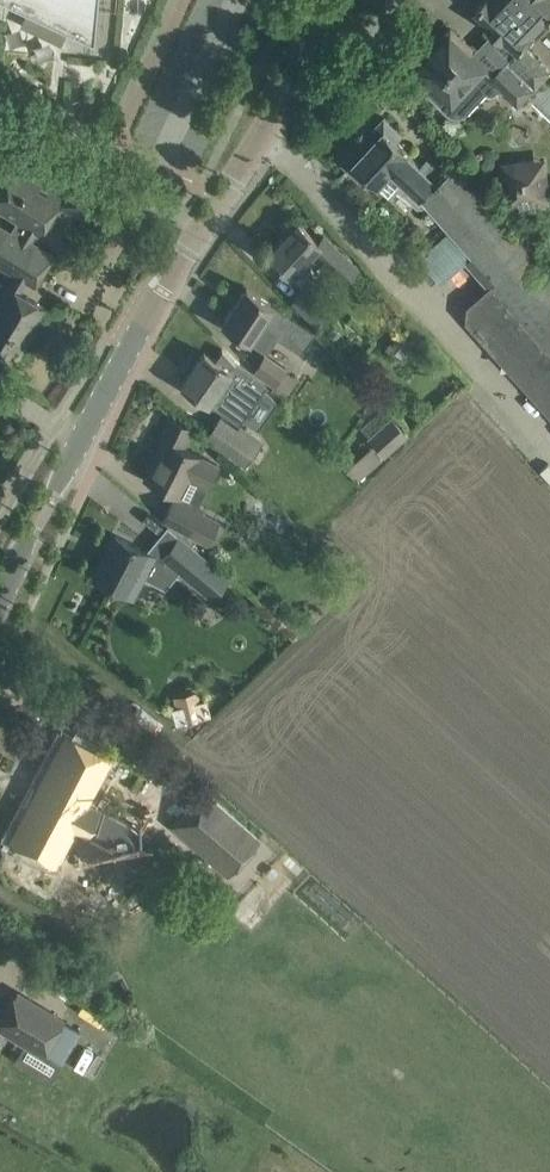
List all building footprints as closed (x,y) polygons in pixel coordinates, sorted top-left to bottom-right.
[(94,44),(98,0),(1,0),(94,44)] [(477,8),(490,20),(488,22),(504,37),(505,36),(519,49),(506,62),(534,87),(549,71),(526,50),(545,30),(514,0),(485,0),(477,8)] [(545,30),(549,25),(549,0),(514,0),(545,30)] [(439,50),(422,67),(435,79),(424,91),(443,109),(450,116),(452,116),(456,117),(461,116),(465,115),(470,110),(472,106),(472,101),(472,97),(471,95),(463,87),(471,79),(487,93),(489,95),(491,95),(494,95),(496,93),(497,91),(503,91),(517,105),(534,87),(506,62),(493,76),(470,53),(464,48),(447,32),(434,45),(439,50)] [(48,127),(63,142),(64,123),(49,108),(48,127)] [(423,205),(444,178),(430,164),(425,162),(422,165),(409,153),(410,153),(396,140),(402,134),(384,117),(369,134),(364,130),(353,142),(358,146),(342,162),(360,179),(366,173),(389,196),(398,186),(418,205),(423,205)] [(549,204),(549,197),(546,156),(502,160),(506,207),(520,206),(520,212),(536,210),(535,206),(549,204)] [(17,218),(10,230),(0,224),(0,244),(43,270),(52,256),(29,241),(36,230),(39,232),(62,194),(42,182),(44,178),(14,160),(10,168),(0,162),(0,207),(17,218)] [(426,202),(458,236),(427,267),(442,283),(467,260),(479,274),(489,286),(492,288),(467,310),(466,321),(549,414),(549,270),(456,166),(446,179),(428,200),(426,202)] [(77,183),(63,206),(87,221),(101,198),(77,183)] [(343,283),(357,267),(323,236),(318,241),(298,222),(268,255),(301,285),(314,271),(314,264),(305,255),(309,251),(343,283)] [(17,274),(10,286),(6,283),(0,293),(0,348),(18,359),(36,329),(32,326),(44,306),(18,291),(25,280),(34,285),(43,270),(0,244),(0,264),(17,274)] [(315,332),(266,300),(246,287),(222,324),(265,352),(277,334),(283,338),(284,336),(304,349),(315,332)] [(292,301),(315,322),(327,308),(304,287),(292,301)] [(405,336),(395,349),(405,357),(415,344),(405,336)] [(251,412),(267,389),(253,380),(252,378),(249,383),(204,352),(182,384),(209,403),(221,387),(236,397),(233,400),(251,412)] [(253,380),(267,389),(283,400),(296,380),(266,360),(256,376),(253,380)] [(368,438),(384,456),(408,434),(393,416),(368,438)] [(261,442),(240,427),(238,429),(221,417),(204,439),(242,467),(261,442)] [(191,429),(171,418),(161,437),(164,439),(144,478),(182,497),(194,472),(210,480),(218,465),(182,446),(191,429)] [(348,467),(358,479),(382,458),(372,445),(348,467)] [(165,519),(209,542),(220,520),(176,498),(165,519)] [(116,534),(94,576),(133,597),(143,576),(165,588),(179,571),(212,598),(229,577),(179,534),(178,536),(161,556),(160,557),(147,551),(137,545),(116,534)] [(201,666),(158,707),(184,735),(227,694),(201,666)] [(66,732),(8,842),(56,867),(113,757),(66,732)] [(170,825),(228,876),(261,839),(202,788),(170,825)] [(0,1022),(0,1027),(43,1053),(62,1020),(17,993),(0,1022)]
